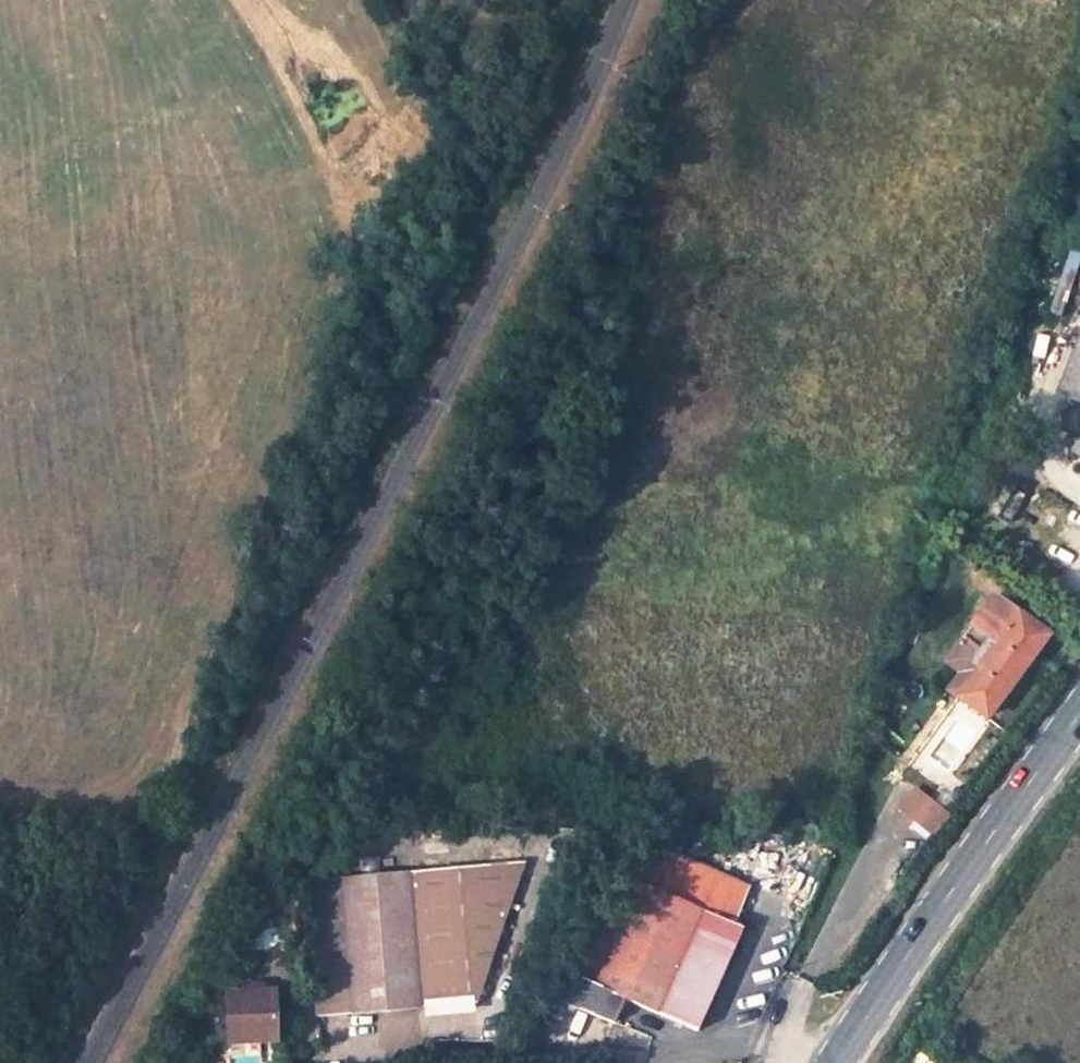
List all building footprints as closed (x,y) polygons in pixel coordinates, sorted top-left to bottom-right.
[(1071,395),(1079,399),(1079,373),(1071,395)] [(1072,451),(1079,457),(1079,439),(1072,451)] [(975,669),(955,697),(984,719),(1046,635),(1016,613),(1002,632),(996,626),(968,664),(975,669)] [(913,787),(895,809),(923,832),(941,810),(913,787)] [(456,867),(414,870),(423,1007),(475,1005),(530,861),(530,856),(456,856),(456,867)] [(423,1007),(414,870),(315,877),(316,890),(319,1012),(423,1007)] [(735,924),(605,870),(548,993),(583,1010),(595,985),(688,1027),(735,924)] [(217,1045),(270,1044),(268,985),(215,987),(217,1045)] [(834,1002),(823,996),(817,1006),(828,1013),(834,1002)]
